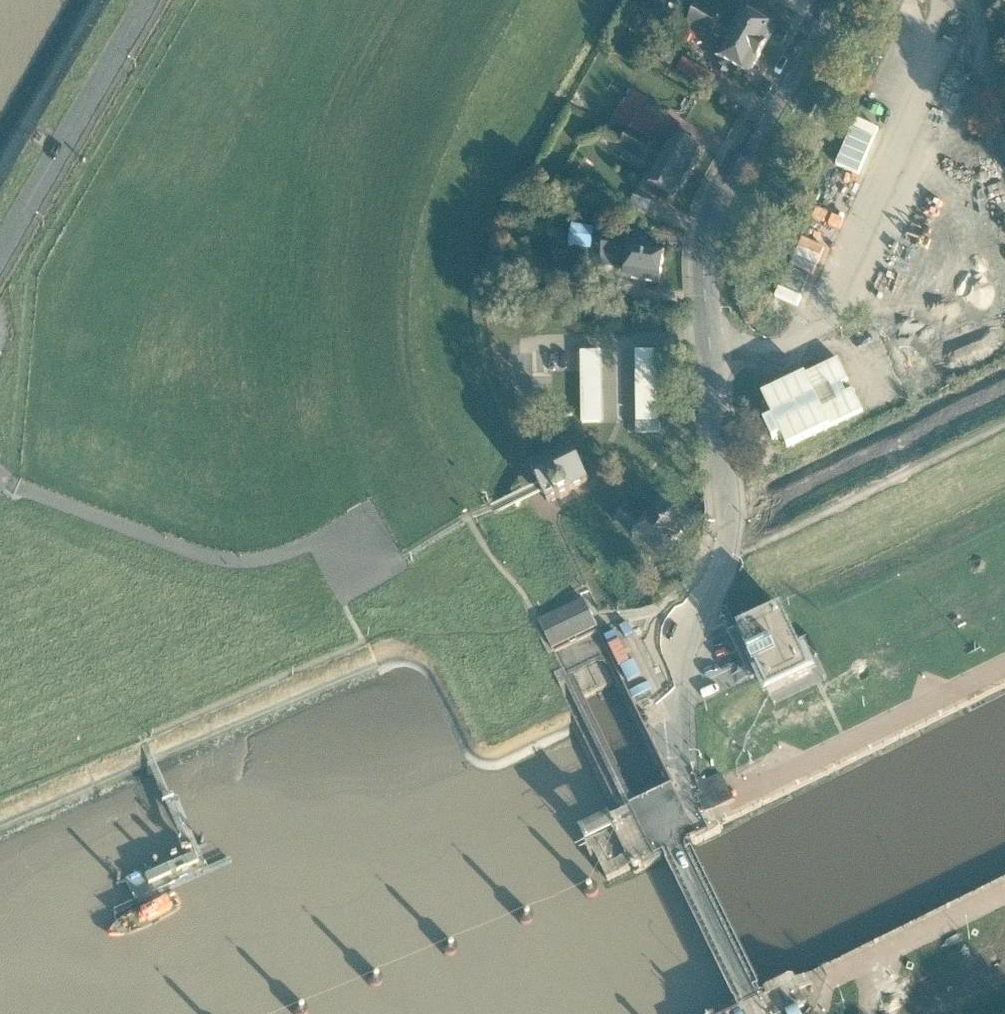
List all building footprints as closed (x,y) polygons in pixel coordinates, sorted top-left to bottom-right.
[(698,3),(688,21),(712,35),(714,31),(726,39),(716,56),(723,60),(719,65),(736,74),(738,70),(749,76),(776,29),(765,22),(768,18),(753,9),(750,14),(743,9),(733,27),(721,20),(723,17),(698,3)] [(716,77),(686,60),(679,71),(709,89),(716,77)] [(624,140),(620,147),(644,162),(646,159),(658,166),(648,184),(674,199),(679,190),(682,191),(699,161),(696,160),(702,151),(676,135),(665,153),(653,147),(655,144),(648,140),(630,130),(624,140)] [(802,298),(845,198),(824,190),(781,290),(802,298)] [(591,246),(592,233),(567,231),(566,244),(591,246)] [(604,236),(601,254),(627,258),(624,276),(660,283),(665,251),(652,249),(653,244),(604,236)] [(582,350),(586,423),(620,421),(618,384),(607,385),(605,348),(582,350)] [(662,431),(661,348),(638,348),(639,432),(662,431)] [(808,409),(767,430),(780,456),(821,435),(808,409)] [(588,487),(569,448),(529,466),(541,493),(547,506),(588,487)] [(626,508),(616,522),(635,538),(634,539),(662,563),(667,557),(670,559),(675,558),(679,554),(678,549),(676,546),(681,541),(679,540),(691,526),(663,503),(646,524),(626,508)] [(595,632),(581,602),(543,621),(557,651),(595,632)] [(757,689),(763,701),(771,698),(808,681),(791,645),(778,617),(740,635),(734,638),(749,671),(755,685),(757,689)] [(644,682),(636,667),(623,674),(631,689),(644,682)] [(736,802),(722,774),(709,781),(705,783),(693,788),(707,817),(736,802)] [(614,818),(590,830),(595,839),(619,828),(614,818)]
